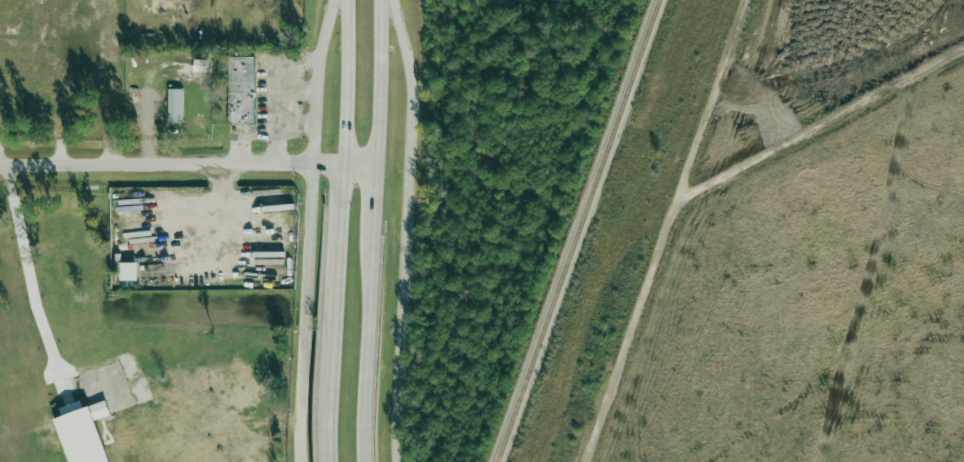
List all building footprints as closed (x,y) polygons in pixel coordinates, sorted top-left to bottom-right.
[(228,124),(229,57),(255,57),(254,124),(228,124)] [(168,88),(184,89),(183,123),(167,123),(168,88)] [(120,279),(138,280),(138,263),(121,262),(120,279)] [(110,415),(106,401),(83,407),(81,401),(59,407),(62,416),(56,418),(69,461),(109,461),(96,419),(110,415)]
